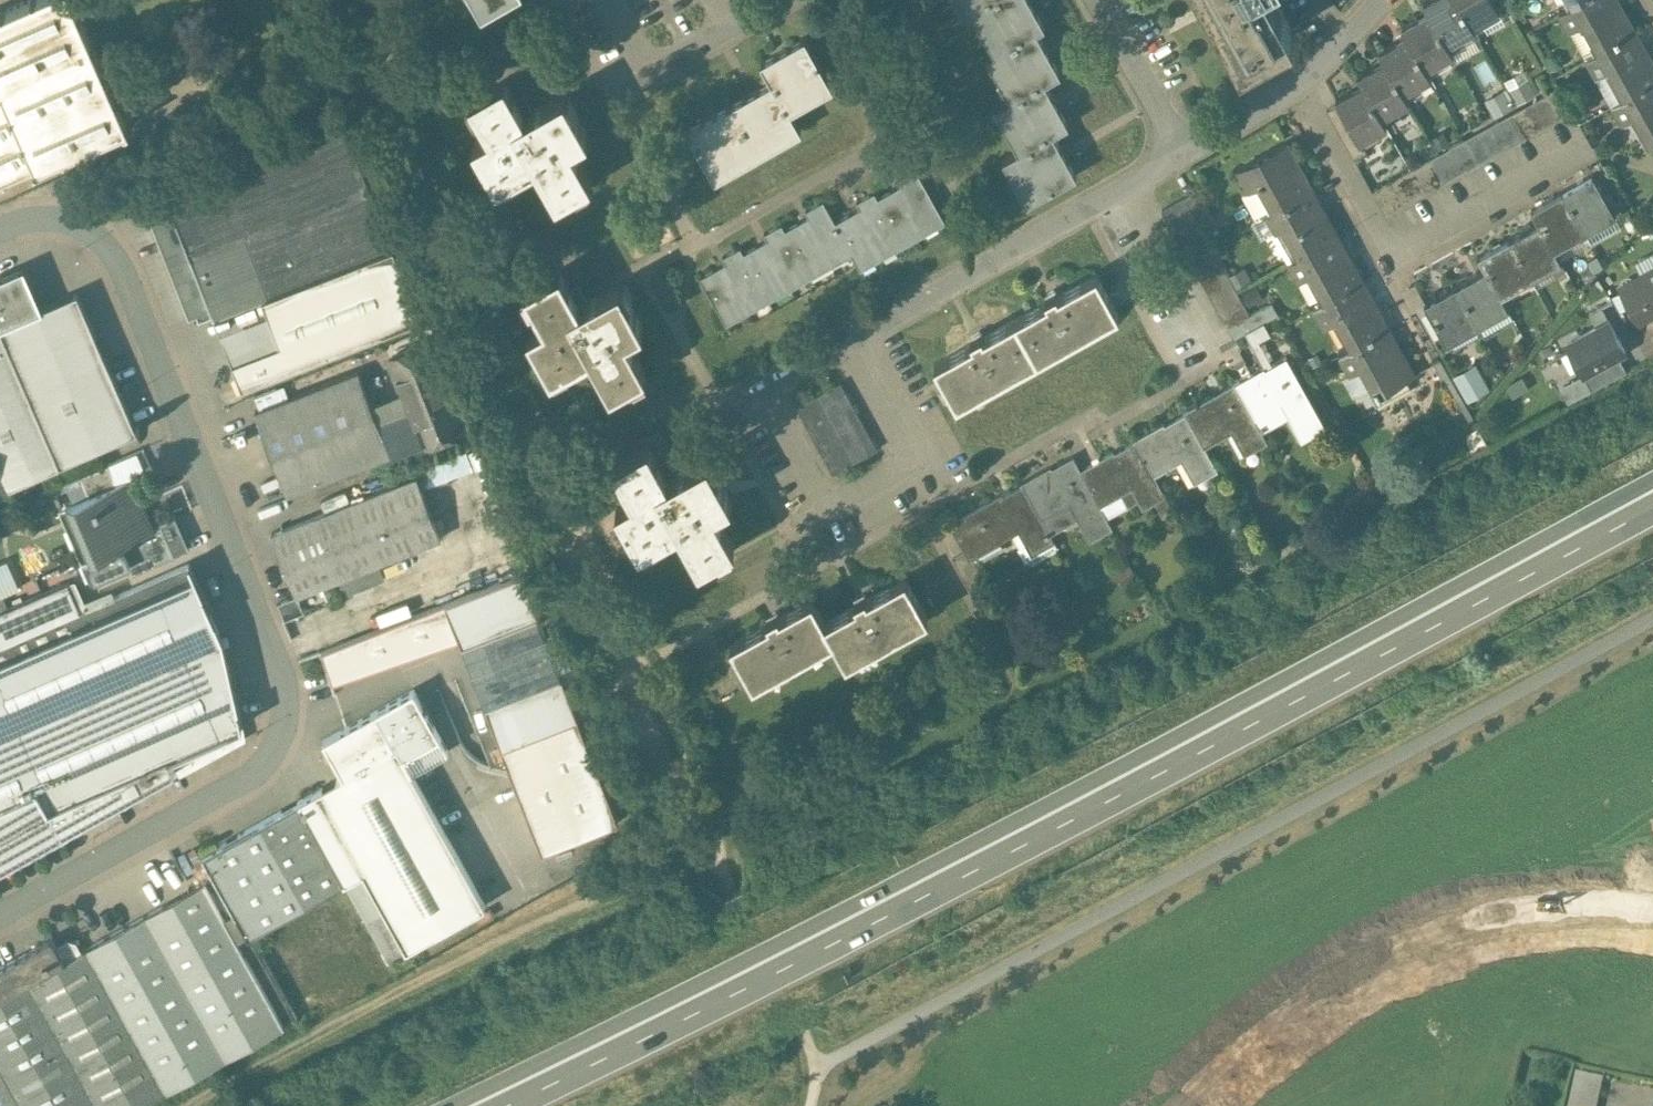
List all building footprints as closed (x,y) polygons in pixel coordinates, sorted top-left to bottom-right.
[(0,10),(0,182),(131,125),(76,0),(22,0),(0,10)] [(483,11),(502,0),(477,0),(483,11)] [(968,17),(999,0),(958,0),(968,17)] [(1031,0),(999,0),(975,14),(997,54),(1037,32),(1046,27),(1031,0)] [(1246,55),(1293,29),(1277,0),(1215,0),(1246,55)] [(1425,1),(1430,10),(1448,44),(1475,28),(1473,24),(1459,0),(1427,0),(1425,1)] [(1495,0),(1459,0),(1473,24),(1500,9),(1495,0)] [(1614,0),(1580,0),(1575,3),(1561,11),(1571,29),(1585,21),(1601,50),(1632,32),(1637,30),(1627,11),(1622,14),(1614,0)] [(1448,44),(1430,10),(1403,25),(1408,35),(1426,68),(1453,53),(1448,44)] [(1064,78),(1037,32),(988,60),(1015,106),(1047,87),(1064,78)] [(1587,57),(1596,75),(1610,67),(1626,96),(1652,81),(1652,59),(1652,58),(1648,61),(1632,32),(1601,50),(1587,57)] [(1408,35),(1380,50),(1386,59),(1404,92),(1431,77),(1426,68),(1408,35)] [(812,41),(769,66),(780,85),(797,116),(841,91),(812,41)] [(1404,92),(1386,59),(1359,74),(1364,83),(1382,116),(1409,101),(1404,92)] [(565,91),(525,114),(505,78),(470,98),(490,132),(474,142),(498,184),(533,165),(531,162),(536,159),(558,198),(593,178),(573,143),(589,134),(565,91)] [(1626,96),(1612,104),(1622,121),(1636,113),(1652,143),(1652,142),(1652,81),(1626,96)] [(1382,116),(1364,83),(1337,98),(1339,103),(1360,140),(1363,139),(1387,125),(1382,116)] [(780,85),(736,109),(765,159),(808,134),(797,116),(780,85)] [(1573,109),(1560,85),(1547,92),(1560,115),(1573,109)] [(1485,95),(1494,114),(1515,105),(1506,86),(1485,95)] [(1073,130),(1047,87),(1015,106),(998,115),(1024,159),(1056,139),(1073,130)] [(1560,115),(1547,92),(1536,99),(1549,122),(1560,115)] [(1549,122),(1536,99),(1524,105),(1537,128),(1549,122)] [(1360,140),(1339,103),(1328,109),(1355,157),(1369,149),(1363,139),(1360,140)] [(1537,128),(1524,105),(1513,112),(1526,135),(1537,128)] [(736,109),(693,134),(721,184),(765,159),(736,109)] [(1526,135),(1513,112),(1501,118),(1514,141),(1526,135)] [(1501,118),(1489,124),(1502,148),(1514,141),(1501,118)] [(1489,124),(1478,131),(1491,154),(1502,148),(1489,124)] [(172,204),(213,309),(217,318),(265,299),(396,247),(348,127),(169,197),(172,204)] [(1491,154),(1478,131),(1466,137),(1479,161),(1491,154)] [(1297,154),(1308,151),(1302,133),(1291,137),(1297,154)] [(1479,161),(1466,137),(1455,144),(1468,167),(1479,161)] [(1082,183),(1056,139),(1024,159),(1007,169),(1033,213),(1082,183)] [(1288,140),(1238,168),(1248,187),(1259,180),(1261,184),(1262,183),(1276,208),(1314,187),(1288,140)] [(1468,167),(1455,144),(1443,150),(1456,174),(1468,167)] [(1456,174),(1443,150),(1431,157),(1444,180),(1456,174)] [(1444,180),(1431,157),(1420,163),(1433,186),(1444,180)] [(1433,186),(1420,163),(1408,170),(1421,193),(1433,186)] [(905,178),(908,184),(881,199),(908,246),(911,244),(908,239),(920,232),(923,238),(932,233),(929,228),(941,221),(944,226),(952,221),(922,168),(905,178)] [(1421,193),(1408,170),(1397,176),(1410,199),(1421,193)] [(1594,173),(1563,190),(1582,225),(1613,208),(1594,173)] [(1410,199),(1397,176),(1385,183),(1398,206),(1410,199)] [(1276,208),(1267,213),(1293,259),(1334,236),(1339,234),(1314,187),(1276,208)] [(1215,219),(1198,189),(1185,196),(1202,227),(1215,219)] [(1563,190),(1533,207),(1540,220),(1552,242),(1582,225),(1563,190)] [(861,203),(865,209),(838,224),(856,256),(865,271),(868,269),(864,264),(876,257),(879,262),(888,257),(885,252),(897,245),(900,251),(908,246),(881,199),(878,193),(861,203)] [(1202,227),(1185,196),(1162,209),(1195,268),(1218,255),(1202,227)] [(808,213),(812,219),(786,234),(812,281),(815,279),(812,274),(824,267),(827,272),(836,268),(833,262),(845,255),(848,260),(856,256),(838,224),(826,203),(808,213)] [(213,309),(172,204),(150,213),(191,318),(213,309)] [(1540,220),(1510,237),(1529,272),(1559,255),(1552,242),(1540,220)] [(1580,244),(1599,235),(1595,225),(1575,235),(1580,244)] [(764,238),(768,244),(742,259),(768,305),(768,306),(771,304),(768,299),(780,292),(783,297),(791,293),(788,287),(801,280),(804,285),(812,281),(786,234),(782,228),(764,238)] [(1293,259),(1289,262),(1298,279),(1312,271),(1329,300),(1360,283),(1364,281),(1354,262),(1350,265),(1334,236),(1293,259)] [(1510,237),(1479,254),(1487,267),(1498,289),(1529,272),(1510,237)] [(414,294),(396,247),(265,299),(282,344),(235,363),(244,386),(395,328),(386,305),(414,294)] [(720,263),(724,269),(698,284),(724,331),(727,329),(724,324),(736,317),(739,322),(747,318),(744,312),(757,305),(760,310),(768,305),(742,259),(738,252),(720,263)] [(1218,255),(1195,268),(1202,280),(1224,267),(1218,255)] [(1238,285),(1254,277),(1246,264),(1231,273),(1238,285)] [(0,278),(0,325),(1,327),(42,309),(24,267),(0,278)] [(1224,267),(1202,280),(1208,291),(1231,279),(1224,267)] [(1487,267),(1456,284),(1476,319),(1506,302),(1498,289),(1487,267)] [(1621,285),(1640,319),(1652,312),(1652,267),(1621,285)] [(620,283),(580,304),(561,268),(526,287),(545,322),(528,331),(552,374),(587,355),(585,352),(590,350),(611,389),(646,370),(627,334),(644,325),(620,283)] [(1237,290),(1231,279),(1208,291),(1215,303),(1237,290)] [(1040,310),(1011,325),(1034,367),(1113,324),(1091,283),(1054,303),(1050,297),(1037,304),(1040,310)] [(1329,300),(1316,308),(1325,324),(1338,317),(1354,347),(1387,329),(1390,327),(1381,309),(1376,312),(1360,283),(1329,300)] [(1476,319),(1456,284),(1425,302),(1444,336),(1476,319)] [(1237,290),(1215,303),(1221,315),(1243,302),(1237,290)] [(42,309),(1,327),(61,465),(138,431),(79,293),(42,309)] [(386,305),(395,328),(423,317),(414,294),(386,305)] [(1250,314),(1228,326),(1235,338),(1279,314),(1272,301),(1250,314)] [(1250,314),(1243,302),(1221,315),(1228,326),(1250,314)] [(1512,310),(1483,318),(1486,331),(1515,323),(1512,310)] [(1609,319),(1567,342),(1584,373),(1618,353),(1626,349),(1609,319)] [(0,325),(0,458),(12,485),(61,465),(1,327),(0,325)] [(961,352),(932,368),(954,409),(1034,367),(1011,325),(974,346),(971,340),(958,347),(961,352)] [(1354,347),(1339,355),(1348,371),(1361,364),(1377,393),(1415,372),(1403,352),(1400,353),(1387,329),(1354,347)] [(431,341),(389,357),(403,392),(405,392),(411,405),(378,418),(391,452),(424,440),(425,443),(462,428),(443,379),(445,378),(431,341)] [(1618,353),(1584,373),(1592,388),(1627,369),(1618,353)] [(1287,355),(1266,367),(1265,366),(1235,382),(1256,418),(1286,401),(1300,427),(1321,415),(1287,355)] [(1454,373),(1468,399),(1491,386),(1477,360),(1454,373)] [(359,369),(255,410),(288,493),(391,452),(378,418),(359,369)] [(841,381),(797,405),(833,472),(877,448),(841,381)] [(1235,382),(1185,410),(1186,412),(1205,446),(1235,429),(1243,443),(1263,432),(1256,418),(1235,382)] [(1186,412),(1165,423),(1164,421),(1135,439),(1136,441),(1136,440),(1155,474),(1185,457),(1193,471),(1213,460),(1205,446),(1186,412)] [(1136,441),(1116,451),(1115,449),(1081,468),(1101,504),(1122,492),(1129,504),(1151,491),(1163,514),(1174,509),(1155,474),(1136,440),(1136,441)] [(708,456),(669,478),(649,443),(614,463),(634,497),(617,506),(642,549),(676,529),(674,526),(679,524),(701,563),(736,543),(716,508),(733,499),(708,456)] [(1074,454),(1053,466),(1052,464),(1022,481),(1023,483),(1050,532),(1051,532),(1082,515),(1081,513),(1088,509),(1101,533),(1113,526),(1101,504),(1081,468),(1074,454)] [(5,476),(9,487),(12,485),(0,458),(0,478),(5,476)] [(109,463),(82,475),(91,494),(117,483),(109,463)] [(417,475),(273,532),(272,532),(297,594),(298,594),(336,579),(337,579),(336,578),(376,563),(441,537),(417,475)] [(134,502),(124,480),(117,483),(91,494),(97,509),(77,517),(91,551),(108,544),(110,549),(105,551),(113,571),(151,555),(155,563),(175,554),(163,527),(155,531),(141,499),(134,502)] [(1004,491),(949,521),(965,550),(969,558),(974,555),(1022,528),(1029,541),(1022,545),(1030,559),(1057,544),(1058,547),(1060,546),(1051,532),(1050,532),(1023,483),(1005,493),(1004,491)] [(989,582),(974,555),(969,558),(965,550),(954,556),(973,591),(989,582)] [(177,767),(171,756),(244,724),(224,636),(191,561),(0,644),(0,866),(177,767)] [(376,563),(336,578),(337,579),(336,579),(342,595),(343,595),(343,596),(383,579),(376,563)] [(522,572),(445,602),(460,638),(486,705),(562,675),(522,572)] [(836,639),(847,660),(929,614),(907,574),(868,595),(866,593),(856,599),(858,603),(826,620),(836,639)] [(297,594),(278,602),(285,619),(304,611),(298,594),(297,594)] [(732,643),(755,684),(836,639),(826,620),(813,597),(775,618),(773,615),(762,621),(764,625),(732,643)] [(445,602),(322,651),(333,682),(460,638),(445,602)] [(562,675),(486,705),(502,748),(578,718),(562,675)] [(414,688),(324,739),(327,744),(324,747),(328,756),(333,755),(344,774),(397,744),(404,755),(440,735),(414,688)] [(578,718),(502,748),(543,851),(619,821),(578,718)] [(440,735),(404,755),(412,770),(448,750),(440,735)] [(344,774),(319,789),(408,947),(486,904),(412,770),(404,755),(397,744),(344,774)] [(408,947),(319,789),(301,799),(346,880),(389,958),(408,947)] [(301,799),(205,852),(250,934),(346,880),(301,799)] [(206,882),(88,945),(169,1089),(285,1024),(206,882)] [(88,945),(80,949),(75,940),(70,940),(59,946),(53,936),(0,965),(0,1060),(25,1105),(137,1105),(169,1089),(88,945)] [(0,1060),(0,1105),(25,1105),(0,1060)] [(1576,1077),(1569,1105),(1597,1105),(1603,1083),(1576,1077)]
